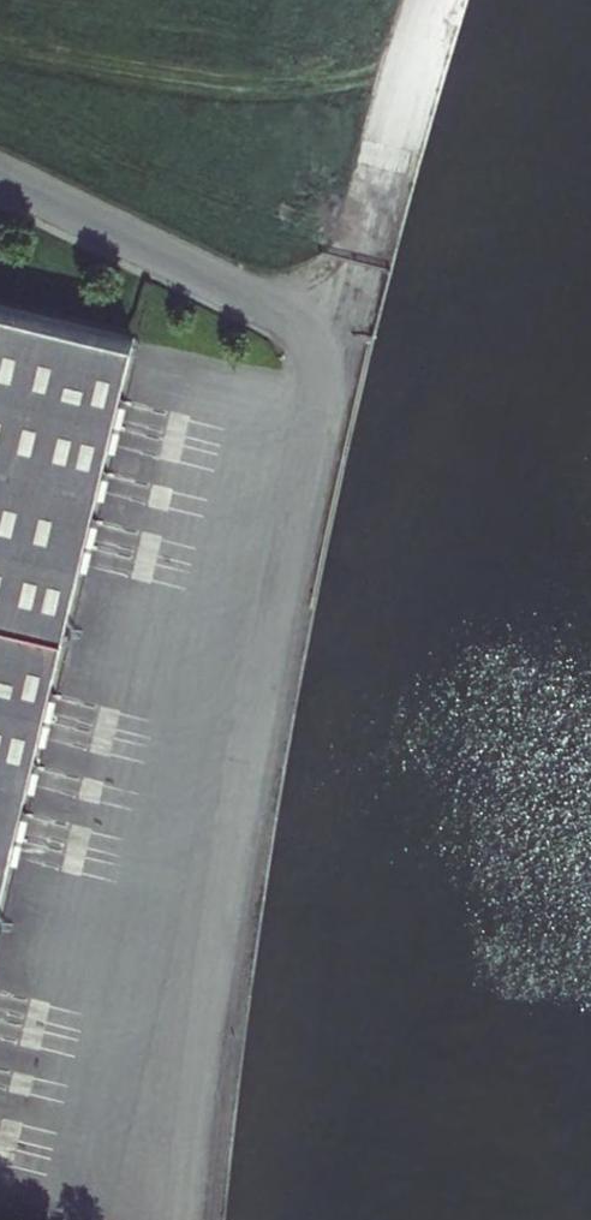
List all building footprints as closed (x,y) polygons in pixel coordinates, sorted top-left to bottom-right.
[(139,337),(0,304),(0,924),(139,337)]
